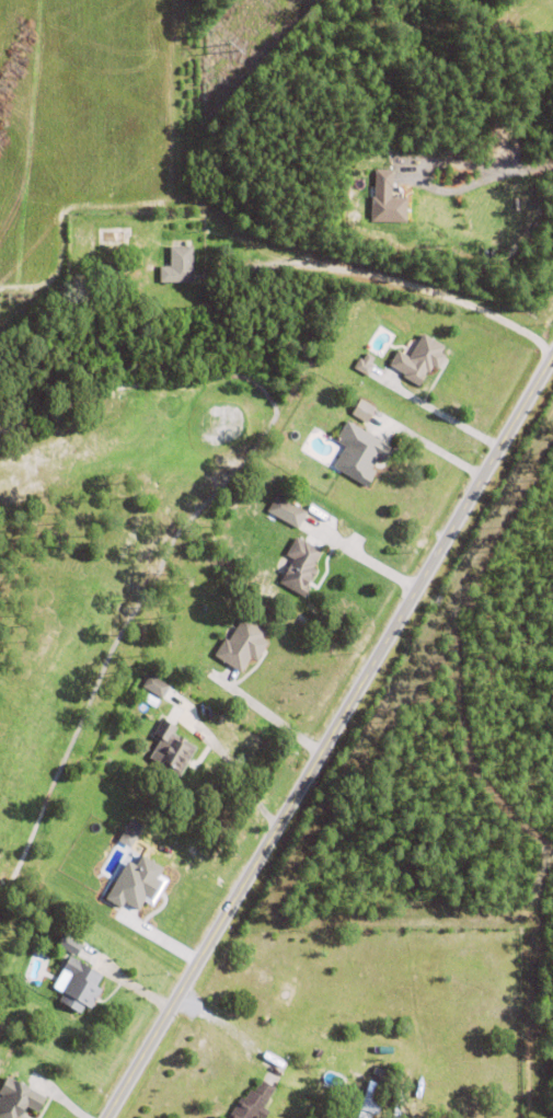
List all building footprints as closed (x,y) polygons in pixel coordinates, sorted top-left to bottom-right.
[(406,222),(407,197),(392,197),(393,170),(374,169),(373,221),(406,222)] [(160,267),(171,267),(171,247),(193,246),(194,283),(160,283),(160,267)] [(425,376),(426,376),(419,387),(403,377),(404,374),(390,366),(399,351),(410,358),(423,334),(445,347),(440,354),(446,356),(438,369),(434,367),(429,373),(427,371),(425,376)] [(375,367),(368,377),(354,368),(360,358),(362,360),(367,353),(375,358),(370,365),(375,367)] [(352,414),(360,399),(376,408),(366,424),(352,414)] [(378,458),(371,470),(376,472),(372,479),(373,479),(367,488),(333,468),(345,448),(335,441),(347,422),(391,448),(383,461),(378,458)] [(267,512),(277,495),(308,512),(298,529),(267,512)] [(315,564),(313,568),(318,572),(312,580),(311,579),(307,588),(310,589),(304,599),(279,584),(293,561),(285,556),(297,538),(304,542),(304,541),(322,552),(314,564),(315,564)] [(215,657),(226,639),(229,642),(243,618),(267,633),(263,639),(268,643),(256,662),(251,658),(241,675),(215,657)] [(170,685),(149,674),(141,687),(163,699),(170,685)] [(186,702),(192,696),(197,701),(192,706),(186,702)] [(180,737),(187,741),(186,742),(197,749),(180,779),(157,764),(158,762),(151,758),(161,741),(153,737),(163,722),(177,729),(174,735),(180,738),(180,737)] [(163,866),(141,854),(136,863),(127,858),(105,898),(121,907),(124,901),(138,908),(146,895),(152,898),(164,877),(159,874),(163,866)] [(58,946),(65,936),(83,947),(77,958),(58,946)] [(85,1007),(80,1015),(59,1003),(65,995),(61,993),(64,989),(57,986),(65,972),(62,971),(70,958),(103,978),(96,989),(102,992),(91,1011),(85,1007)] [(289,1086),(298,1068),(310,1074),(301,1092),(289,1086)] [(27,1109),(22,1117),(0,1117),(0,1091),(8,1079),(46,1102),(38,1116),(27,1109)] [(358,1108),(377,1115),(387,1086),(369,1080),(358,1108)] [(269,1113),(267,1117),(258,1117),(230,1117),(241,1099),(244,1102),(251,1092),(254,1094),(262,1082),(275,1091),(264,1109),(269,1113)]
